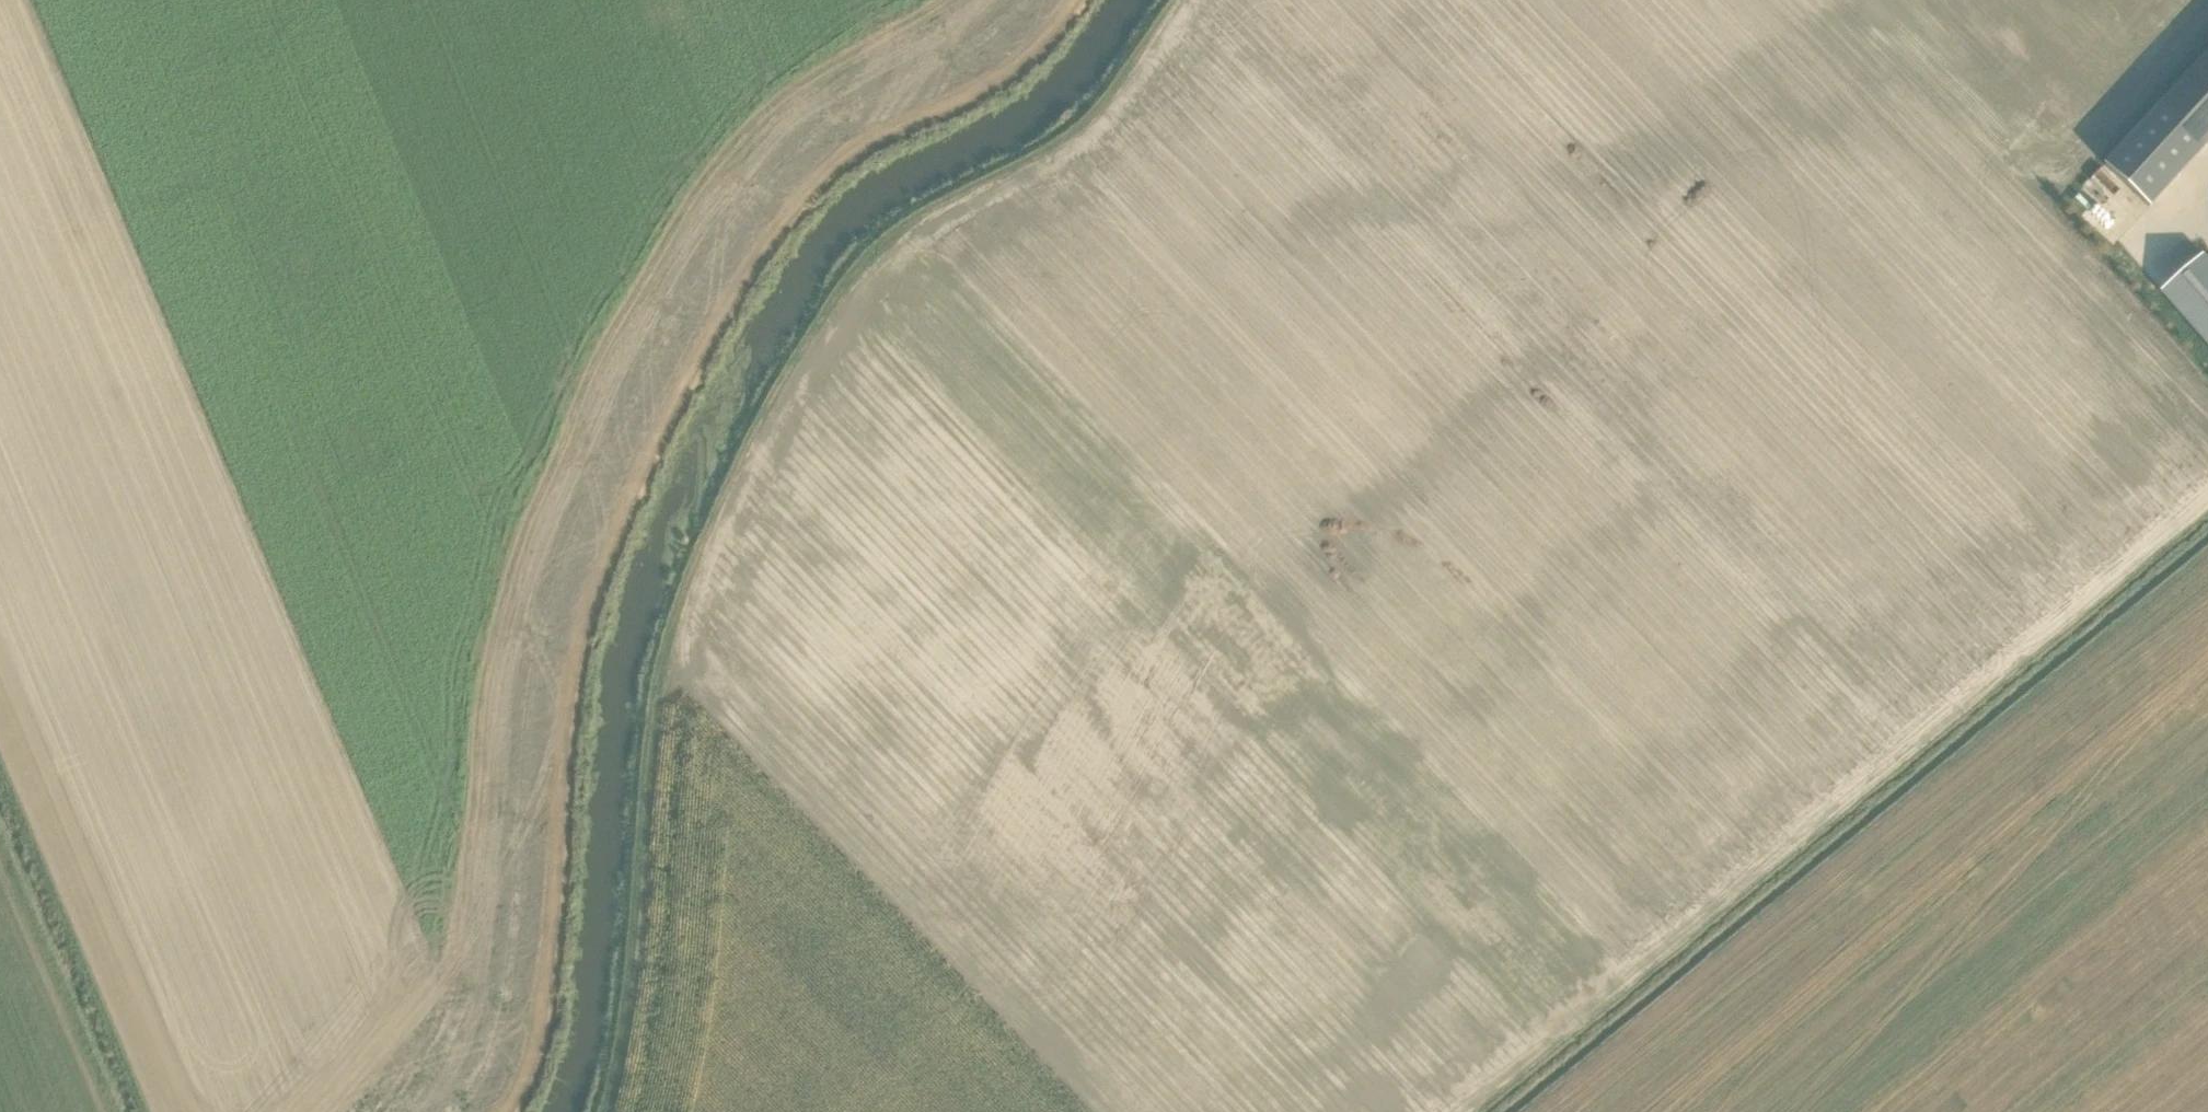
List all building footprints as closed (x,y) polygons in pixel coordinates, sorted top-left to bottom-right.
[(2207,144),(2207,53),(2160,105),(2104,163),(2150,207),(2207,144)] [(2207,346),(2207,259),(2203,253),(2160,290),(2207,346)]
